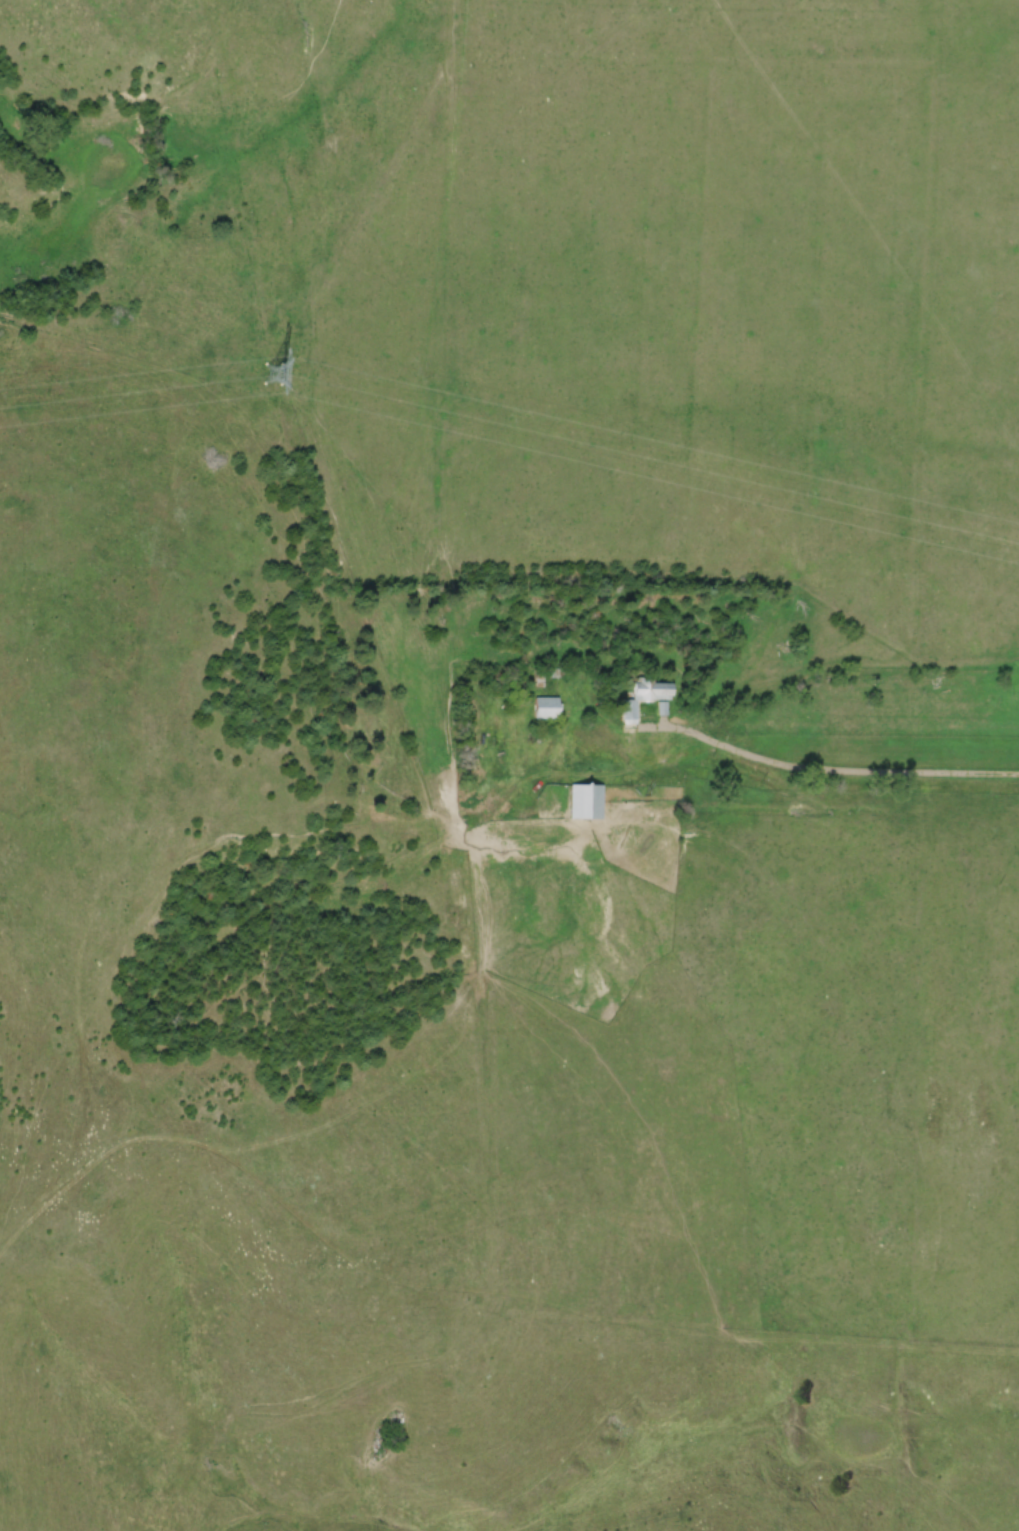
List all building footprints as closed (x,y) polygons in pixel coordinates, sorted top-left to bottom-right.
[(674,702),(673,684),(654,684),(654,678),(635,679),(636,701),(625,702),(625,721),(640,721),(639,703),(674,702)] [(560,699),(536,699),(536,720),(560,720),(560,699)] [(604,786),(572,786),(572,820),(604,820),(604,786)]
